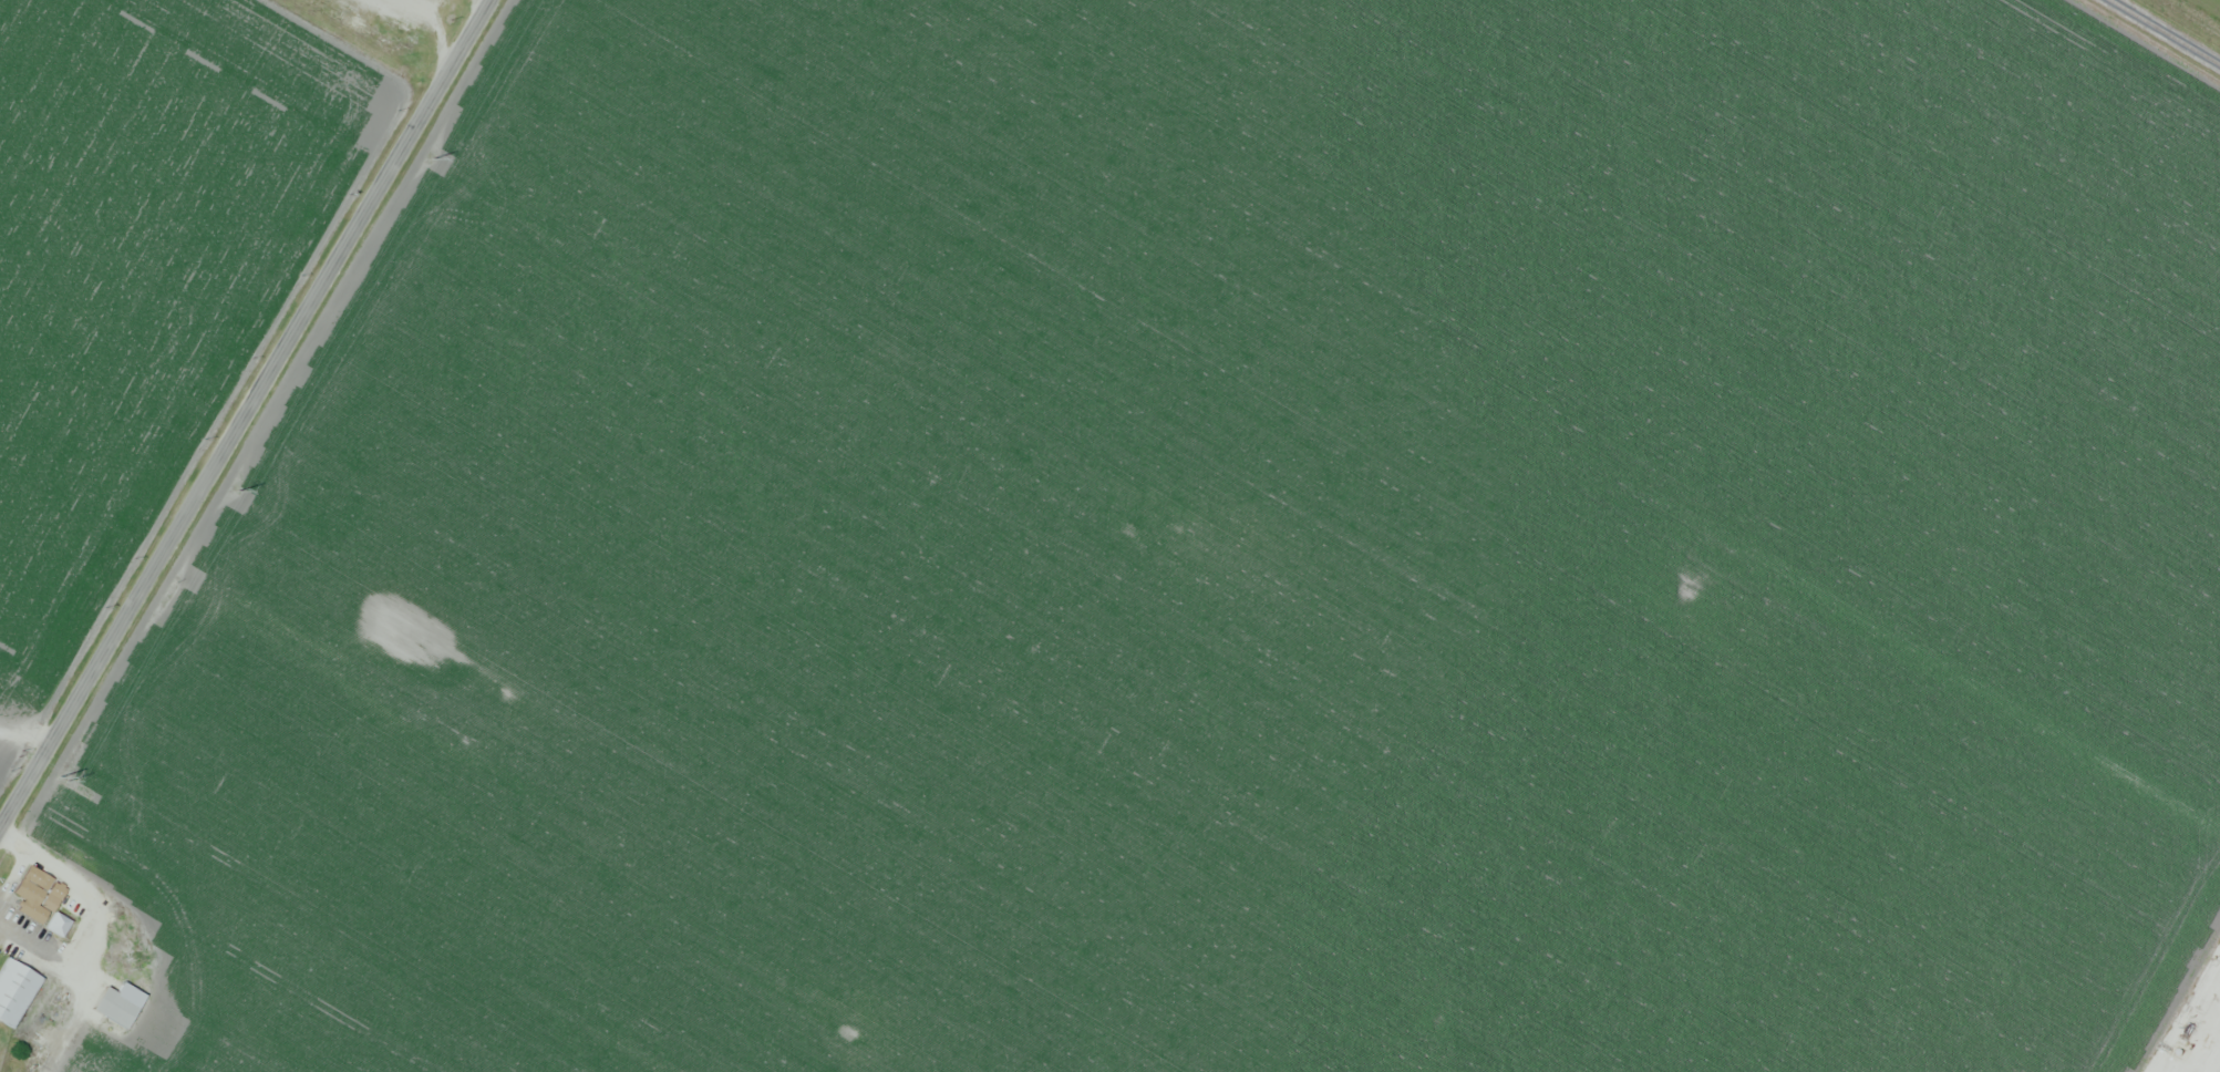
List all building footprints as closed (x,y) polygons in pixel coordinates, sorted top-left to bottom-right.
[(13,894),(40,908),(32,922),(62,937),(71,921),(54,912),(67,887),(37,872),(31,883),(21,878),(13,894)] [(15,1029),(41,976),(4,958),(0,967),(0,1022),(15,1029)] [(145,996),(122,983),(116,993),(105,987),(92,1010),(126,1030),(145,996)]
